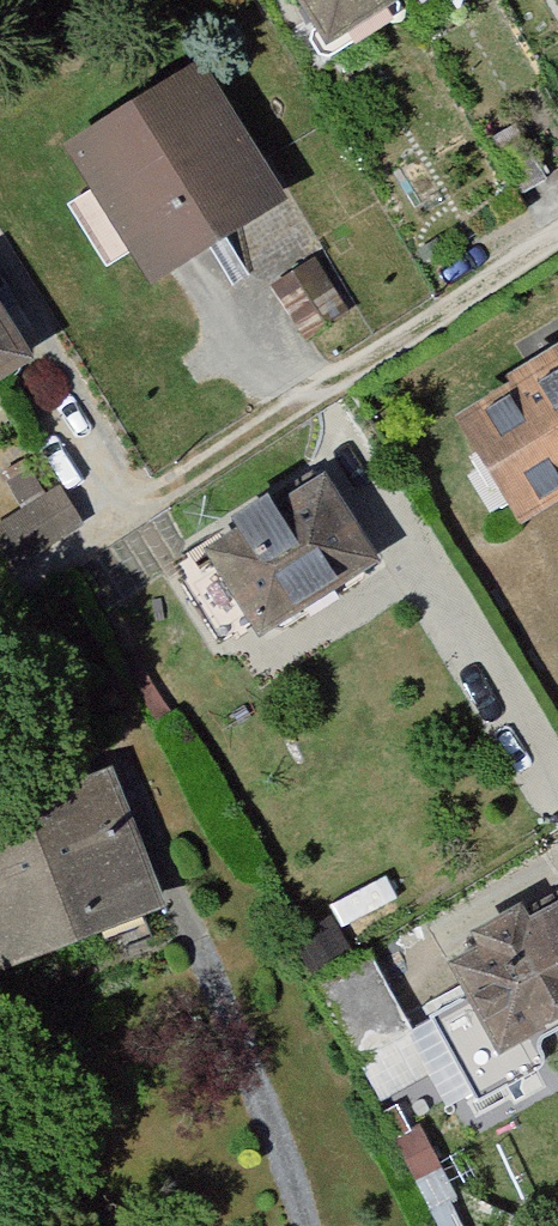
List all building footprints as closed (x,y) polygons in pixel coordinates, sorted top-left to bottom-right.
[(301,66),(374,24),(360,0),(263,0),(301,66)] [(374,24),(417,0),(360,0),(374,24)] [(176,76),(38,165),(126,302),(265,214),(176,76)] [(473,150),(502,210),(542,191),(513,131),(473,150)] [(304,263),(264,288),(294,338),(335,313),(304,263)] [(557,488),(557,354),(460,410),(518,511),(557,488)] [(218,552),(190,569),(238,649),(365,574),(308,478),(209,537),(218,552)] [(70,546),(50,508),(0,534),(0,582),(70,546)] [(208,668),(238,649),(190,569),(182,556),(151,574),(208,668)] [(150,911),(101,774),(0,809),(0,964),(150,911)] [(413,979),(470,1080),(557,1031),(557,913),(552,902),(413,979)] [(360,965),(299,995),(340,1076),(400,1046),(360,965)]
